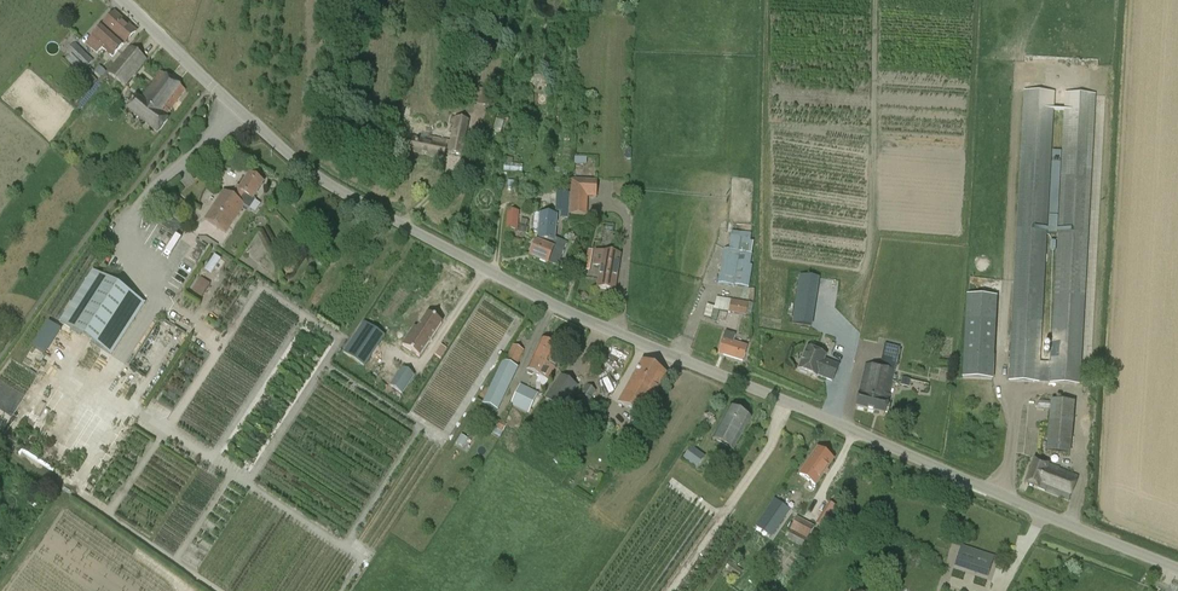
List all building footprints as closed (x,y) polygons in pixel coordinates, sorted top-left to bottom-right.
[(102,27),(123,46),(135,32),(114,13),(102,27)] [(123,46),(102,27),(92,39),(112,57),(123,46)] [(72,47),(66,52),(70,56),(66,60),(76,70),(80,67),(84,70),(93,61),(75,44),(72,47)] [(147,60),(129,46),(106,73),(124,88),(147,60)] [(443,70),(455,70),(456,46),(444,46),(443,70)] [(101,77),(105,72),(99,67),(95,72),(101,77)] [(167,120),(165,117),(184,91),(160,72),(141,99),(136,95),(134,98),(134,99),(129,106),(126,109),(157,133),(167,120)] [(83,83),(90,89),(97,80),(89,75),(83,83)] [(1009,381),(1080,385),(1095,95),(1065,93),(1051,359),(1039,359),(1053,93),(1024,91),(1009,381)] [(444,159),(445,153),(461,156),(468,120),(455,118),(450,141),(447,140),(429,137),(428,142),(409,138),(406,152),(444,159)] [(495,131),(502,132),(504,119),(497,118),(495,131)] [(255,199),(253,198),(263,183),(249,174),(240,188),(237,186),(231,195),(223,190),(204,219),(226,234),(244,206),(248,209),(255,199)] [(572,181),(571,196),(595,197),(596,182),(572,181)] [(557,194),(557,203),(568,204),(569,194),(557,194)] [(507,211),(506,229),(517,230),(519,212),(507,211)] [(547,264),(548,262),(557,266),(557,267),(567,244),(554,239),(556,215),(539,214),(537,240),(544,241),(542,245),(535,242),(529,257),(547,264)] [(724,249),(718,283),(733,286),(733,285),(748,287),(752,266),(749,265),(751,254),(724,249)] [(602,263),(598,288),(614,290),(619,255),(596,251),(594,262),(602,263)] [(144,304),(92,271),(59,323),(110,356),(144,304)] [(200,279),(192,290),(202,297),(209,285),(200,279)] [(796,282),(796,311),(813,311),(813,282),(796,282)] [(747,303),(716,297),(714,310),(745,315),(747,303)] [(415,327),(402,346),(418,357),(442,322),(428,313),(418,328),(415,327)] [(364,367),(385,336),(364,322),(343,354),(364,367)] [(725,332),(718,354),(742,362),(747,347),(733,342),(735,335),(725,332)] [(548,381),(554,368),(547,365),(556,347),(542,340),(527,370),(548,381)] [(512,345),(505,362),(502,361),(482,404),(498,412),(518,369),(516,368),(524,351),(512,345)] [(817,377),(818,376),(832,382),(839,366),(824,360),(826,356),(807,348),(798,369),(817,377)] [(42,364),(40,367),(48,371),(53,361),(35,353),(32,359),(42,364)] [(963,353),(962,378),(992,380),(994,355),(963,353)] [(618,403),(642,417),(666,374),(642,361),(618,403)] [(893,371),(875,366),(866,364),(855,407),(884,414),(889,396),(887,396),(893,371)] [(391,369),(383,381),(402,394),(415,376),(401,367),(397,373),(391,369)] [(561,375),(545,398),(562,410),(578,386),(561,375)] [(602,379),(607,394),(614,392),(610,377),(602,379)] [(520,385),(510,405),(528,414),(538,394),(520,385)] [(588,385),(563,421),(572,426),(583,410),(590,415),(596,407),(588,402),(596,391),(588,385)] [(1051,401),(1045,453),(1070,455),(1074,403),(1051,401)] [(730,407),(712,439),(733,451),(751,419),(730,407)] [(622,428),(616,441),(622,445),(629,432),(622,428)] [(688,448),(681,458),(696,469),(703,458),(688,448)] [(799,475),(815,486),(833,459),(817,448),(799,475)] [(1039,489),(1068,501),(1078,477),(1035,459),(1024,484),(1039,490),(1039,489)] [(774,533),(791,509),(776,498),(759,522),(774,533)] [(796,518),(790,530),(807,540),(808,538),(813,541),(817,534),(812,531),(814,528),(796,518)] [(791,532),(787,540),(804,549),(808,541),(791,532)] [(988,576),(995,557),(962,545),(955,564),(988,576)]
